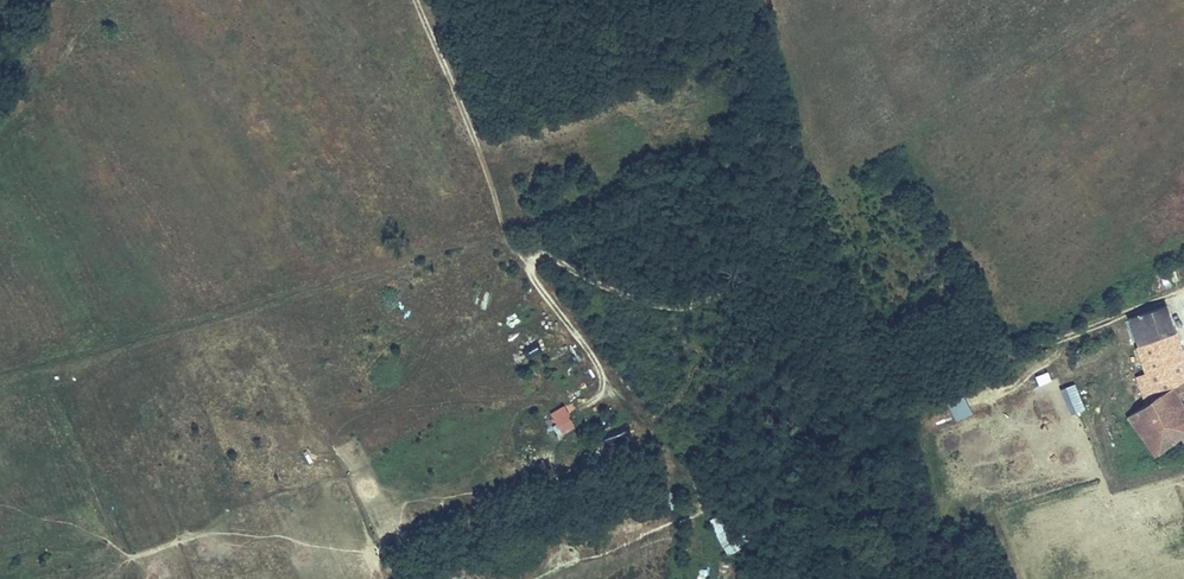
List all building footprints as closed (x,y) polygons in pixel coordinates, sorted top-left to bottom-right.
[(1136,347),(1145,373),(1136,378),(1147,403),(1173,386),(1183,380),(1183,354),(1175,329),(1136,347)] [(1127,416),(1153,454),(1180,435),(1183,439),(1183,407),(1180,401),(1183,399),(1183,380),(1173,386),(1147,403),(1127,416)] [(1070,414),(1085,408),(1074,381),(1059,387),(1070,414)] [(728,554),(740,546),(726,524),(714,532),(728,554)] [(706,567),(697,567),(696,578),(706,578),(706,567)]
